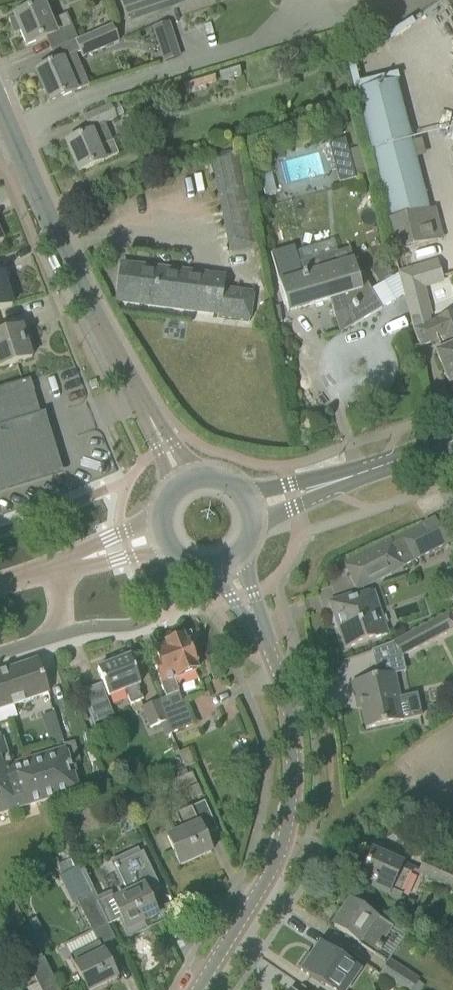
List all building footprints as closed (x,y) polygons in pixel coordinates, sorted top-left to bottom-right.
[(54,50),(75,41),(76,41),(64,13),(47,21),(41,6),(8,19),(13,30),(18,28),(26,46),(49,37),(54,50)] [(111,25),(76,41),(75,41),(82,57),(118,42),(111,25)] [(173,47),(158,52),(161,63),(176,58),(173,47)] [(285,52),(271,56),(273,64),(287,60),(285,52)] [(77,53),(36,71),(49,103),(91,85),(77,53)] [(217,72),(220,83),(240,78),(237,67),(217,72)] [(182,83),(185,93),(215,85),(213,74),(182,83)] [(357,91),(398,251),(436,241),(395,81),(357,91)] [(102,109),(84,117),(90,130),(104,124),(114,119),(109,106),(102,109)] [(91,133),(67,144),(79,172),(97,164),(117,155),(112,142),(104,124),(90,130),(91,133)] [(355,179),(344,140),(328,144),(339,184),(355,179)] [(212,158),(228,250),(252,246),(236,154),(212,158)] [(372,291),(362,275),(357,276),(352,261),(278,283),(286,306),(287,312),(329,299),(340,334),(363,319),(382,308),(372,291)] [(399,274),(413,331),(421,349),(445,338),(450,349),(437,354),(441,365),(449,384),(452,382),(452,313),(447,316),(430,322),(428,316),(430,316),(423,287),(442,282),(441,278),(436,263),(399,274)] [(254,292),(222,287),(224,277),(141,267),(121,264),(116,301),(218,314),(217,320),(249,325),(254,292)] [(384,264),(375,270),(381,281),(391,274),(384,264)] [(12,306),(2,275),(0,276),(0,309),(12,306)] [(13,364),(29,359),(28,358),(20,330),(19,329),(0,335),(0,368),(13,364)] [(41,417),(41,414),(30,380),(0,389),(0,489),(57,471),(41,417)] [(433,518),(391,540),(404,565),(452,540),(440,515),(439,515),(433,518)] [(390,539),(343,563),(357,590),(404,566),(404,565),(391,540),(390,539)] [(338,627),(345,648),(388,634),(374,591),(351,598),(350,593),(329,600),(338,627)] [(402,658),(452,631),(452,616),(452,613),(394,644),(402,658)] [(166,721),(167,722),(171,733),(171,734),(194,725),(175,679),(197,670),(194,663),(196,662),(189,644),(194,642),(190,633),(161,644),(162,646),(157,648),(157,650),(155,652),(158,661),(153,663),(159,677),(158,678),(166,697),(160,700),(168,721),(166,721)] [(100,684),(80,692),(93,726),(113,718),(106,698),(108,697),(125,690),(131,705),(144,700),(138,685),(140,685),(137,675),(129,657),(97,669),(104,685),(101,686),(100,684)] [(0,673),(0,710),(14,706),(48,695),(43,680),(37,661),(0,673)] [(402,721),(393,674),(371,678),(352,682),(358,709),(361,708),(366,728),(385,724),(402,721)] [(160,725),(167,722),(166,721),(168,721),(160,700),(159,700),(159,701),(142,707),(151,728),(160,725)] [(61,740),(53,715),(44,718),(51,743),(61,740)] [(33,761),(10,768),(0,736),(0,814),(78,790),(65,748),(32,758),(33,761)] [(175,793),(186,787),(187,790),(188,790),(192,799),(201,795),(197,786),(191,774),(171,782),(175,793)] [(183,831),(167,838),(172,848),(180,866),(211,852),(201,830),(214,824),(204,802),(175,815),(183,831)] [(372,887),(400,900),(415,869),(397,861),(397,862),(390,860),(372,851),(360,877),(374,883),(372,887)] [(109,897),(96,904),(107,926),(121,919),(126,930),(157,915),(146,891),(158,885),(143,852),(130,858),(128,855),(113,862),(128,894),(111,903),(109,897)] [(452,887),(452,884),(452,870),(425,858),(419,873),(452,887)] [(70,859),(55,866),(60,876),(75,869),(70,859)] [(107,926),(96,904),(92,895),(78,902),(94,932),(107,926)] [(349,937),(374,954),(383,941),(384,942),(393,928),(373,914),(372,916),(350,901),(333,926),(349,937)] [(79,975),(87,989),(93,989),(117,978),(108,960),(100,944),(71,957),(79,975)] [(331,989),(346,989),(359,971),(342,960),(342,959),(320,944),(311,957),(307,954),(298,967),(297,966),(296,967),(324,986),(324,985),(331,989)] [(348,955),(345,959),(355,965),(357,960),(348,955)] [(40,989),(59,989),(44,959),(28,967),(40,989)] [(406,989),(412,989),(418,979),(390,961),(381,974),(406,989)]
